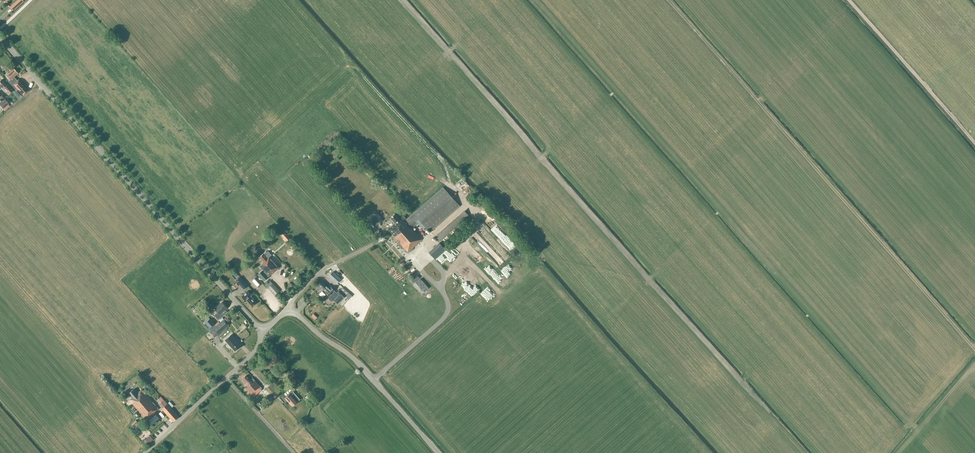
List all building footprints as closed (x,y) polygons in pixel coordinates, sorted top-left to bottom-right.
[(6,75),(10,80),(8,81),(15,89),(16,88),(23,96),(29,91),(18,79),(17,80),(14,77),(17,73),(13,69),(6,75)] [(13,90),(10,87),(8,89),(6,86),(7,85),(1,79),(0,81),(0,86),(3,89),(5,91),(6,91),(8,94),(13,90)] [(3,108),(9,103),(0,94),(0,104),(3,108)] [(454,185),(461,193),(468,186),(461,178),(454,185)] [(443,187),(405,221),(412,228),(417,223),(422,229),(425,226),(430,231),(459,205),(443,187)] [(439,242),(469,216),(464,210),(434,236),(439,242)] [(422,239),(412,228),(405,221),(404,220),(406,219),(403,215),(399,219),(395,214),(390,217),(395,223),(391,227),(389,225),(386,228),(407,252),(422,239)] [(284,231),(280,235),(285,241),(290,238),(284,231)] [(445,250),(439,244),(429,253),(435,260),(445,250)] [(262,271),(259,274),(264,280),(268,277),(267,277),(268,276),(269,276),(279,267),(266,252),(260,257),(264,262),(263,263),(260,266),(264,272),(263,272),(262,271)] [(341,279),(333,271),(329,276),(337,283),(341,279)] [(248,285),(240,277),(236,280),(244,289),(248,285)] [(428,288),(420,279),(416,283),(424,292),(428,288)] [(343,287),(340,290),(337,293),(330,286),(328,287),(322,281),(318,285),(319,285),(317,287),(320,290),(322,288),(326,292),(329,296),(329,295),(330,296),(329,297),(329,298),(329,299),(330,300),(331,301),(332,301),(333,301),(334,300),(338,303),(343,298),(348,292),(343,287)] [(273,283),(267,287),(275,295),(280,291),(273,283)] [(507,292),(513,287),(509,283),(504,288),(507,292)] [(248,291),(247,291),(242,296),(245,300),(246,299),(247,300),(252,306),(256,303),(251,296),(250,297),(250,296),(251,294),(248,291)] [(221,313),(227,308),(222,302),(215,308),(218,312),(214,315),(218,320),(223,315),(221,313)] [(229,324),(224,318),(209,332),(214,338),(229,324)] [(214,323),(210,319),(206,323),(210,327),(214,323)] [(231,335),(225,340),(235,350),(241,345),(231,335)] [(246,388),(253,396),(262,388),(255,380),(252,382),(246,375),(243,378),(249,385),(246,388)] [(288,402),(296,395),(293,391),(297,387),(292,381),(288,385),(290,387),(285,391),(288,395),(285,397),(288,402)] [(273,398),(278,394),(279,393),(271,384),(266,389),(273,398)] [(155,412),(158,408),(142,389),(137,394),(133,389),(129,393),(133,397),(130,400),(147,420),(156,413),(155,412)] [(314,399),(309,393),(305,397),(310,403),(314,399)] [(288,402),(292,406),(297,401),(300,399),(296,395),(288,402)] [(173,421),(179,416),(167,403),(162,408),(173,421)]
